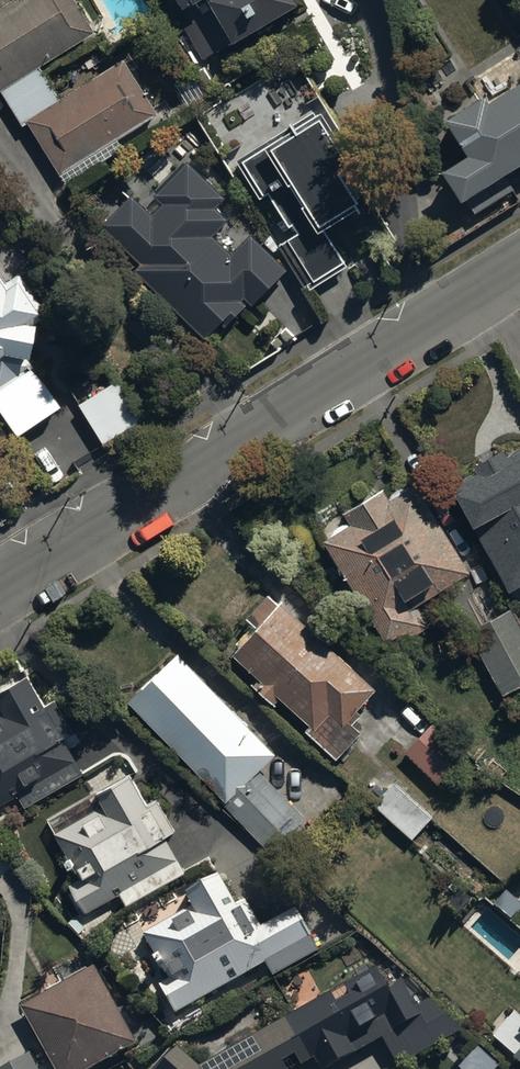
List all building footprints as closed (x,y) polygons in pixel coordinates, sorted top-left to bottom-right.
[(156,113),(123,63),(62,102),(40,68),(96,32),(75,0),(15,0),(0,10),(0,95),(1,94),(23,127),(27,125),(61,176),(156,113)] [(182,11),(187,8),(190,14),(181,19),(200,52),(227,37),(233,47),(298,10),(292,0),(176,0),(182,11)] [(462,200),(519,164),(519,84),(486,105),(480,95),(446,117),(469,155),(444,171),(462,200)] [(350,177),(314,109),(234,158),(260,201),(267,197),(292,237),(279,245),(308,294),(347,270),(328,238),(361,218),(340,183),(350,177)] [(143,262),(136,269),(211,342),(285,267),(252,236),(232,256),(213,237),(231,218),(214,201),(223,193),(190,161),(157,196),(165,204),(154,214),(133,194),(104,224),(143,262)] [(15,431),(44,413),(59,403),(30,370),(25,366),(32,335),(21,333),(44,318),(16,274),(4,281),(0,274),(0,408),(15,431)] [(121,379),(80,404),(104,444),(145,419),(121,379)] [(507,446),(502,438),(437,473),(505,599),(519,591),(519,439),(507,446)] [(417,595),(467,565),(435,511),(430,514),(409,480),(390,492),(384,481),(345,504),(351,515),(321,532),(388,644),(431,619),(417,595)] [(377,680),(285,596),(233,652),(262,678),(255,686),(274,703),(280,696),(310,724),(306,728),(338,757),(361,732),(344,716),(377,680)] [(470,632),(503,696),(519,687),(519,620),(514,609),(470,632)] [(274,746),(177,646),(127,694),(225,795),(222,798),(269,847),(302,814),(255,765),(274,746)] [(19,793),(25,805),(85,771),(66,737),(73,733),(55,700),(47,705),(27,671),(25,672),(19,662),(0,673),(0,701),(4,707),(0,709),(0,804),(19,793)] [(441,722),(409,752),(442,786),(474,757),(441,722)] [(121,888),(126,897),(183,865),(163,831),(175,825),(156,792),(147,798),(128,764),(94,783),(96,786),(46,814),(67,852),(72,849),(84,869),(69,878),(86,908),(121,888)] [(434,816),(394,780),(374,804),(413,839),(434,816)] [(160,981),(173,1006),(264,958),(271,970),(318,945),(295,903),(261,921),(246,895),(236,900),(217,866),(186,883),(195,901),(143,929),(164,968),(169,966),(173,974),(160,981)] [(92,960),(58,979),(54,971),(32,983),(36,992),(19,1001),(56,1068),(78,1068),(135,1038),(92,960)] [(330,988),(196,1062),(174,1042),(151,1068),(153,1068),(286,1068),(316,1052),(324,1065),(381,1032),(398,1061),(461,1024),(429,995),(417,1002),(401,973),(380,985),(370,965),(355,973),(361,984),(335,998),(330,988)] [(0,1065),(0,1068),(40,1068),(30,1050),(0,1065)]
